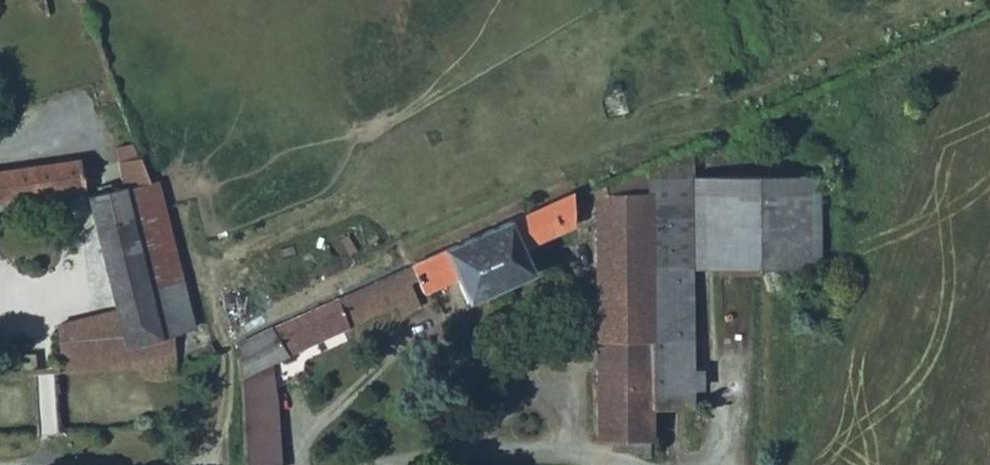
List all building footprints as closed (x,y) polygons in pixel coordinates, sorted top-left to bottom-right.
[(687,143),(645,161),(645,207),(687,207),(687,174),(687,143)] [(0,170),(0,200),(79,190),(76,160),(62,162),(0,170)] [(645,161),(593,183),(592,289),(644,291),(645,207),(645,161)] [(644,291),(592,289),(590,435),(643,437),(644,403),(686,404),(687,264),(742,265),(742,174),(687,174),(687,207),(645,207),(644,291)] [(742,174),(742,265),(813,266),(815,175),(742,174)] [(152,183),(147,183),(120,189),(155,338),(169,335),(186,330),(152,183)] [(155,338),(120,189),(84,196),(111,311),(89,315),(90,327),(94,369),(136,366),(138,374),(141,378),(146,380),(157,379),(166,376),(169,363),(169,335),(155,338)] [(567,191),(502,220),(515,248),(545,234),(568,224),(567,191)] [(502,220),(407,263),(420,292),(426,290),(451,278),(462,302),(526,272),(515,248),(502,220)] [(232,346),(234,375),(266,360),(410,297),(397,268),(232,343),(232,346)] [(59,371),(94,369),(90,327),(56,330),(59,371)] [(17,373),(33,373),(31,353),(16,354),(17,373)] [(234,375),(239,459),(276,458),(273,408),(266,360),(234,375)]
